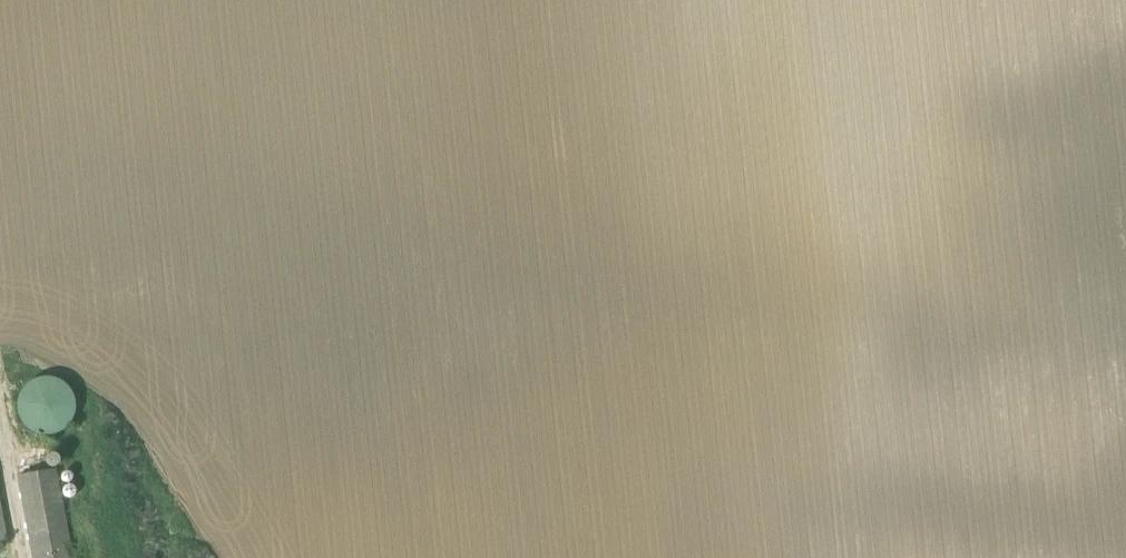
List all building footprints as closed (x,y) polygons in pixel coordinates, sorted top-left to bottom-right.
[(46,436),(48,436),(51,435),(53,435),(56,434),(58,433),(60,432),(63,430),(65,429),(66,427),(68,425),(70,423),(71,421),(72,419),(73,416),(74,414),(75,412),(75,409),(75,406),(75,404),(75,401),(74,399),(73,396),(72,394),(71,392),(70,390),(68,388),(66,386),(65,384),(63,382),(60,381),(58,380),(56,379),(53,378),(51,378),(46,377),(43,377),(41,378),(38,378),(36,379),(33,380),(31,381),(29,383),(27,384),(25,386),(23,388),(22,390),(20,392),(19,394),(18,396),(18,399),(17,401),(17,404),(17,406),(17,409),(17,411),(18,414),(18,416),(19,419),(20,421),(22,423),(23,425),(25,427),(27,429),(29,430),(31,432),(33,433),(36,434),(38,435),(41,435),(43,436),(46,436)] [(55,469),(18,476),(29,537),(33,557),(72,557),(55,469)]
